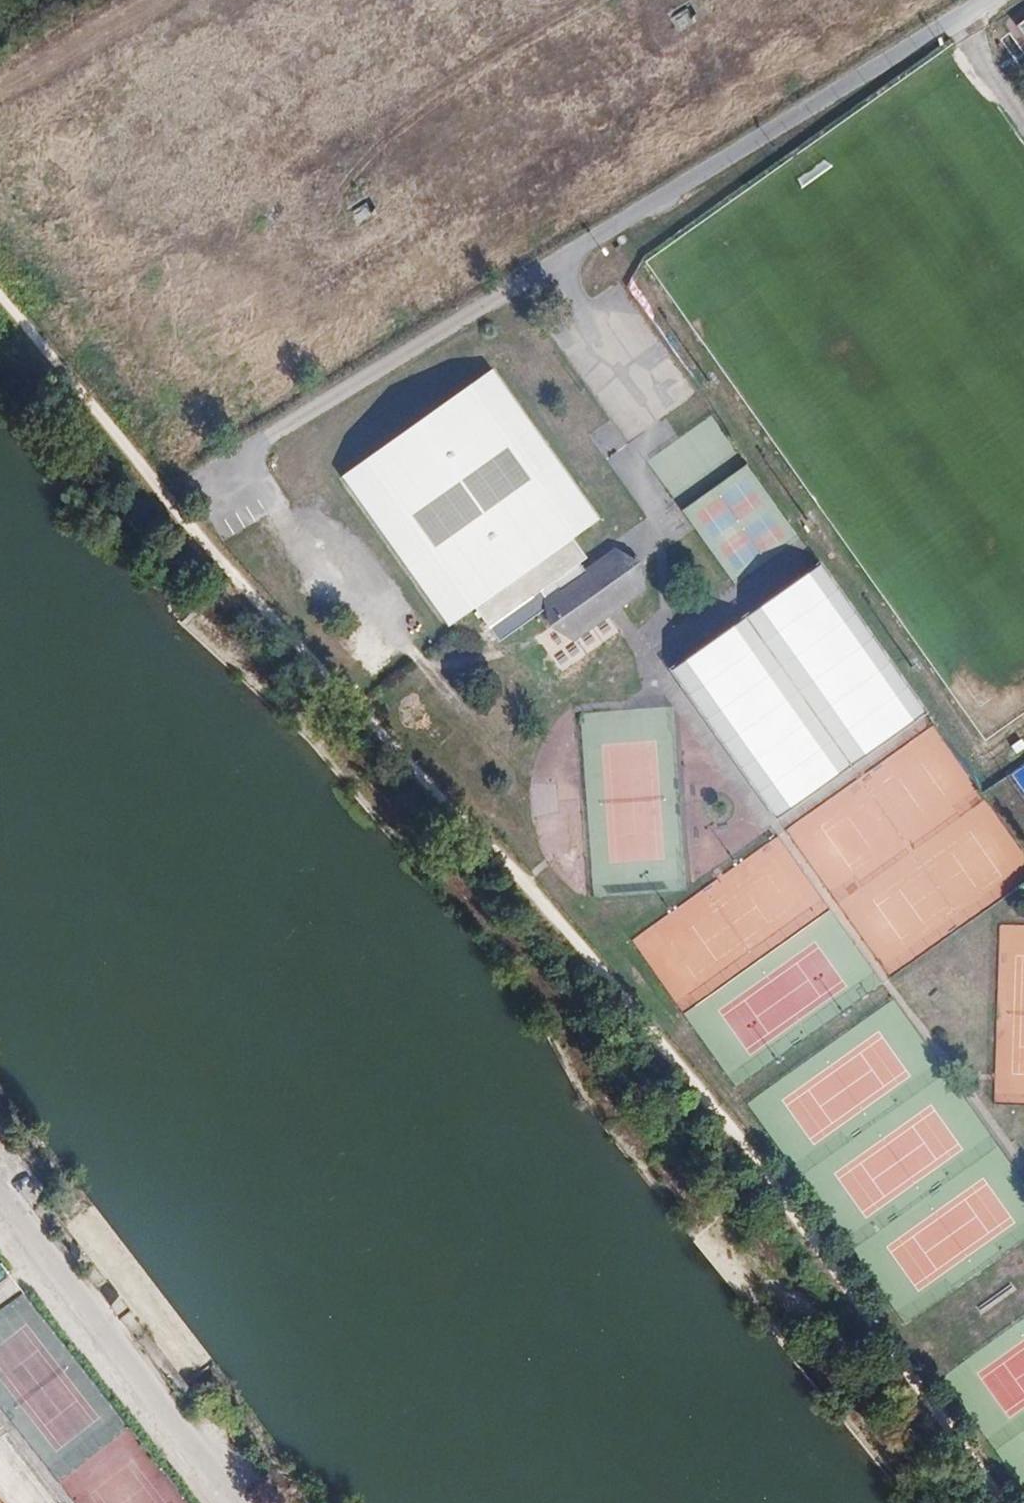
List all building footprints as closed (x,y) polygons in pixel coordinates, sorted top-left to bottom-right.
[(1022,41),(1023,40),(1023,20),(1013,28),(1022,41)] [(350,212),(361,231),(379,221),(367,202),(350,212)] [(442,627),(470,607),(539,557),(566,536),(593,517),(509,403),(485,371),(406,430),(411,438),(345,494),(398,567),(442,627)] [(411,438),(406,430),(336,481),(345,494),(411,438)] [(470,607),(486,627),(502,616),(538,589),(548,603),(572,636),(590,622),(637,588),(632,582),(636,577),(638,566),(631,558),(619,556),(614,558),(609,552),(581,573),(573,563),(581,557),(566,536),(539,557),(470,607)] [(816,559),(670,667),(777,811),(923,703),(816,559)] [(502,616),(486,627),(496,641),(548,603),(538,589),(502,616)]
